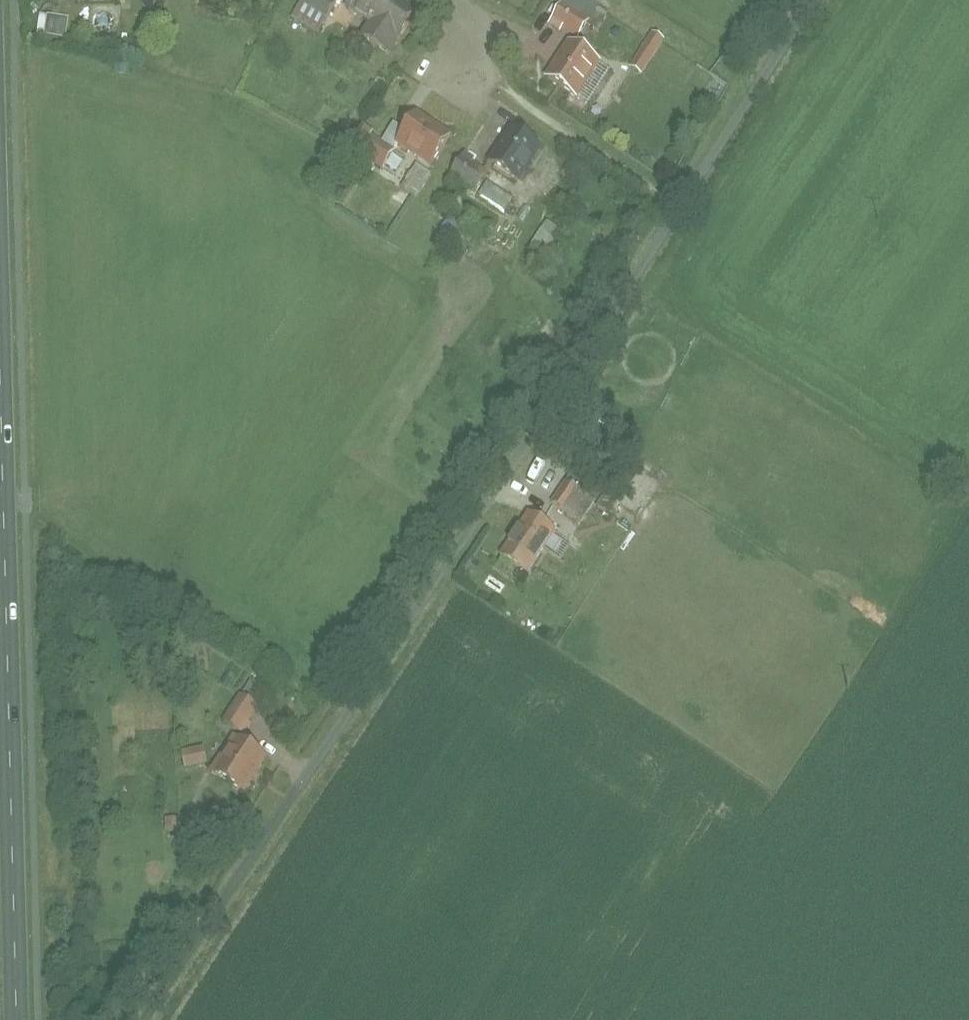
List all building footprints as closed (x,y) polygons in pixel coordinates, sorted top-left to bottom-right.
[(291,18),(316,33),(336,0),(302,0),(291,18)] [(345,5),(371,22),(360,38),(383,53),(393,39),(402,45),(422,14),(401,0),(348,0),(345,5)] [(563,0),(549,20),(576,39),(590,19),(563,0)] [(67,39),(69,18),(48,16),(45,37),(67,39)] [(650,30),(628,66),(642,75),(664,39),(650,30)] [(567,42),(545,77),(576,97),(599,61),(567,42)] [(580,95),(589,102),(608,75),(599,68),(580,95)] [(454,141),(418,117),(397,150),(433,173),(454,141)] [(509,127),(487,159),(517,180),(539,148),(509,127)] [(376,135),(364,128),(349,152),(384,174),(397,154),(373,140),(376,135)] [(460,153),(446,174),(470,190),(484,169),(460,153)] [(433,177),(418,167),(402,191),(418,201),(433,177)] [(488,182),(479,195),(504,212),(513,200),(488,182)] [(547,221),(533,245),(546,252),(560,228),(547,221)] [(598,506),(564,485),(551,507),(584,528),(598,506)] [(559,535),(530,517),(501,561),(529,580),(559,535)] [(261,712),(240,699),(223,726),(246,741),(254,729),(251,727),(261,712)] [(270,764),(234,740),(209,777),(245,801),(270,764)] [(209,768),(205,751),(182,756),(186,773),(209,768)]
